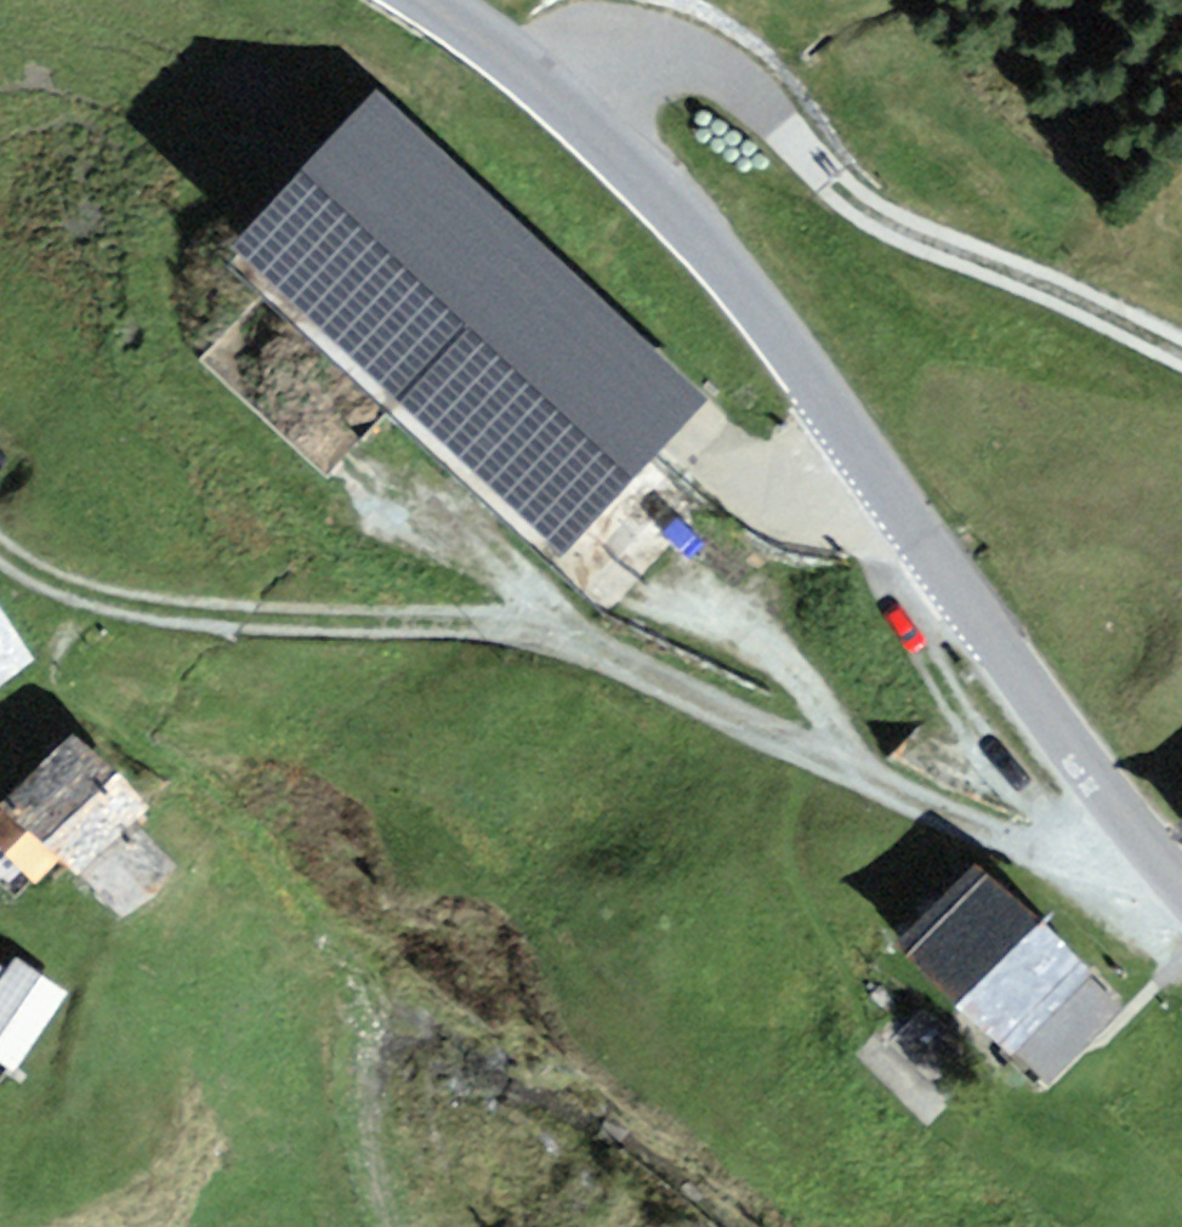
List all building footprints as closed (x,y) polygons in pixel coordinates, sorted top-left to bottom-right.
[(703,402),(379,95),(237,244),(561,551),(703,402)] [(36,657),(0,612),(0,686),(36,657)] [(0,814),(0,849),(37,881),(58,855),(87,879),(136,822),(152,803),(69,733),(0,814)] [(87,879),(126,918),(181,865),(136,822),(87,879)] [(1171,842),(1181,848),(1181,824),(1171,842)] [(971,863),(894,943),(1047,1088),(1123,1009),(971,863)] [(0,979),(0,1063),(19,1075),(68,994),(11,960),(0,979)]
